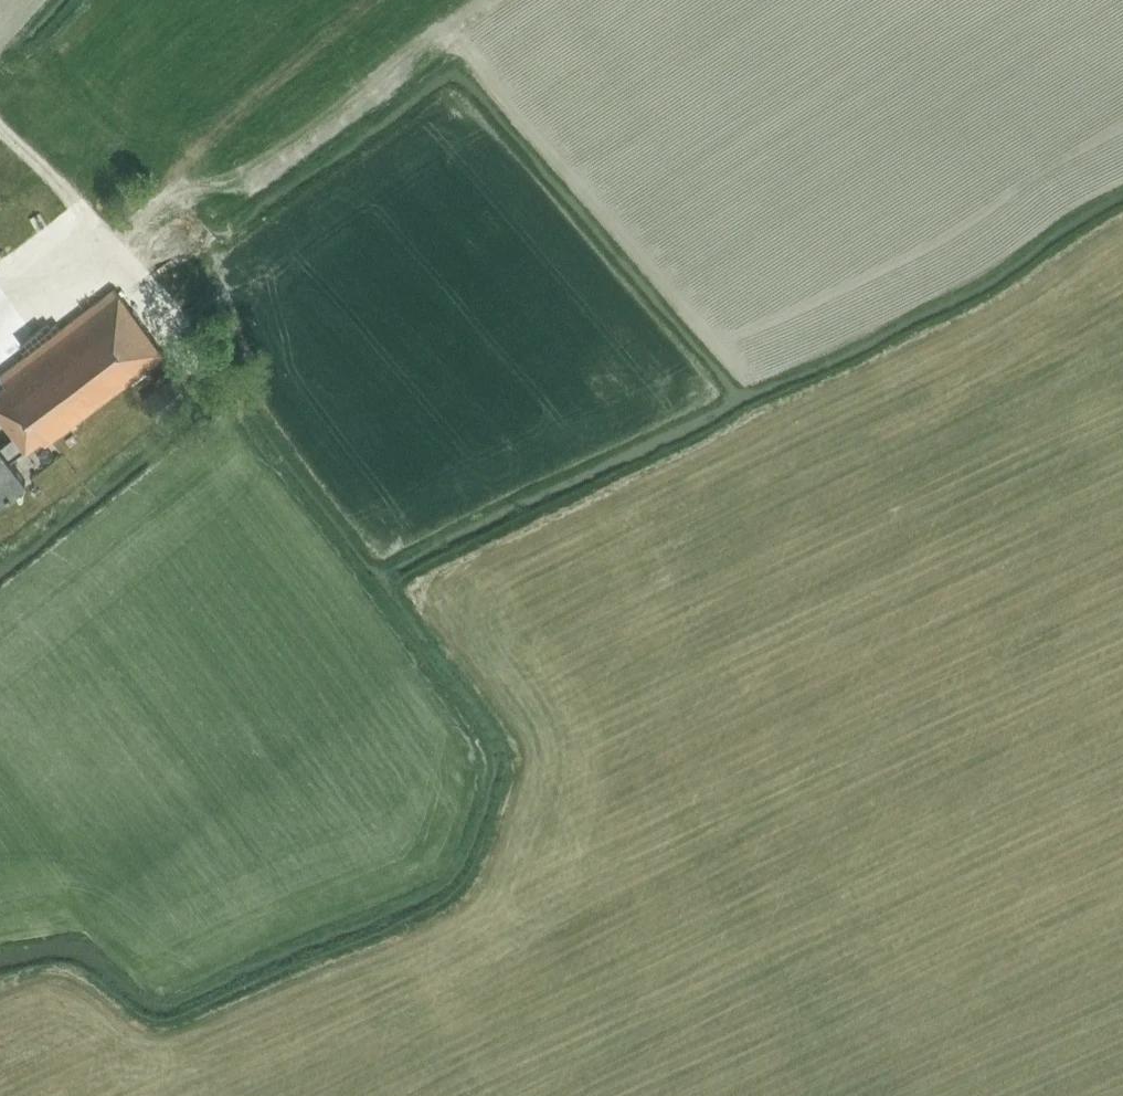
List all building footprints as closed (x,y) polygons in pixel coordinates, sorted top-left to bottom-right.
[(26,481),(11,461),(27,449),(28,451),(42,440),(47,445),(165,354),(116,289),(1,377),(6,384),(0,389),(0,414),(16,434),(0,446),(0,502),(26,481)]
